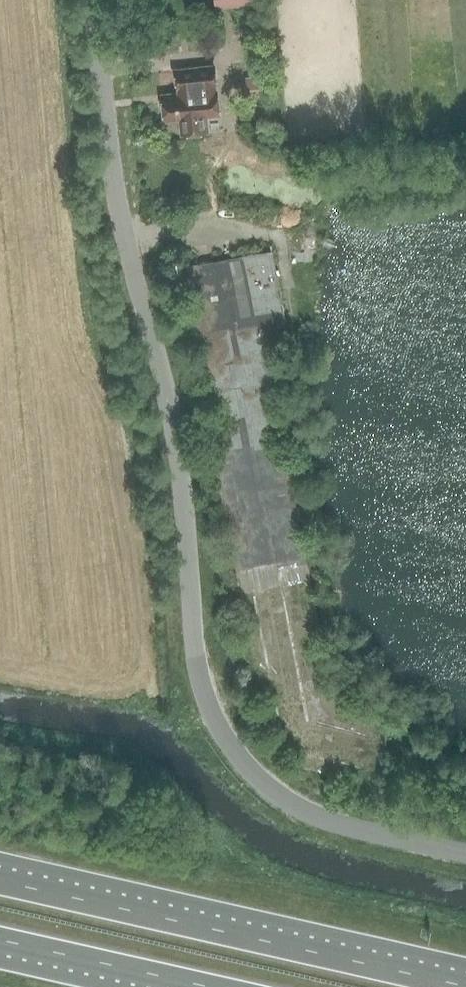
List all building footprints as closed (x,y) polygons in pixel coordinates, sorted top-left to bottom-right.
[(240,21),(249,20),(248,9),(239,10),(240,21)] [(175,67),(177,95),(160,97),(162,119),(180,117),(182,134),(209,132),(208,117),(221,116),(216,63),(175,67)] [(273,95),(271,73),(245,76),(248,98),(273,95)] [(311,247),(318,228),(310,225),(302,244),(311,247)] [(261,333),(286,326),(267,251),(191,270),(208,339),(193,344),(236,574),(303,560),(261,333)]
